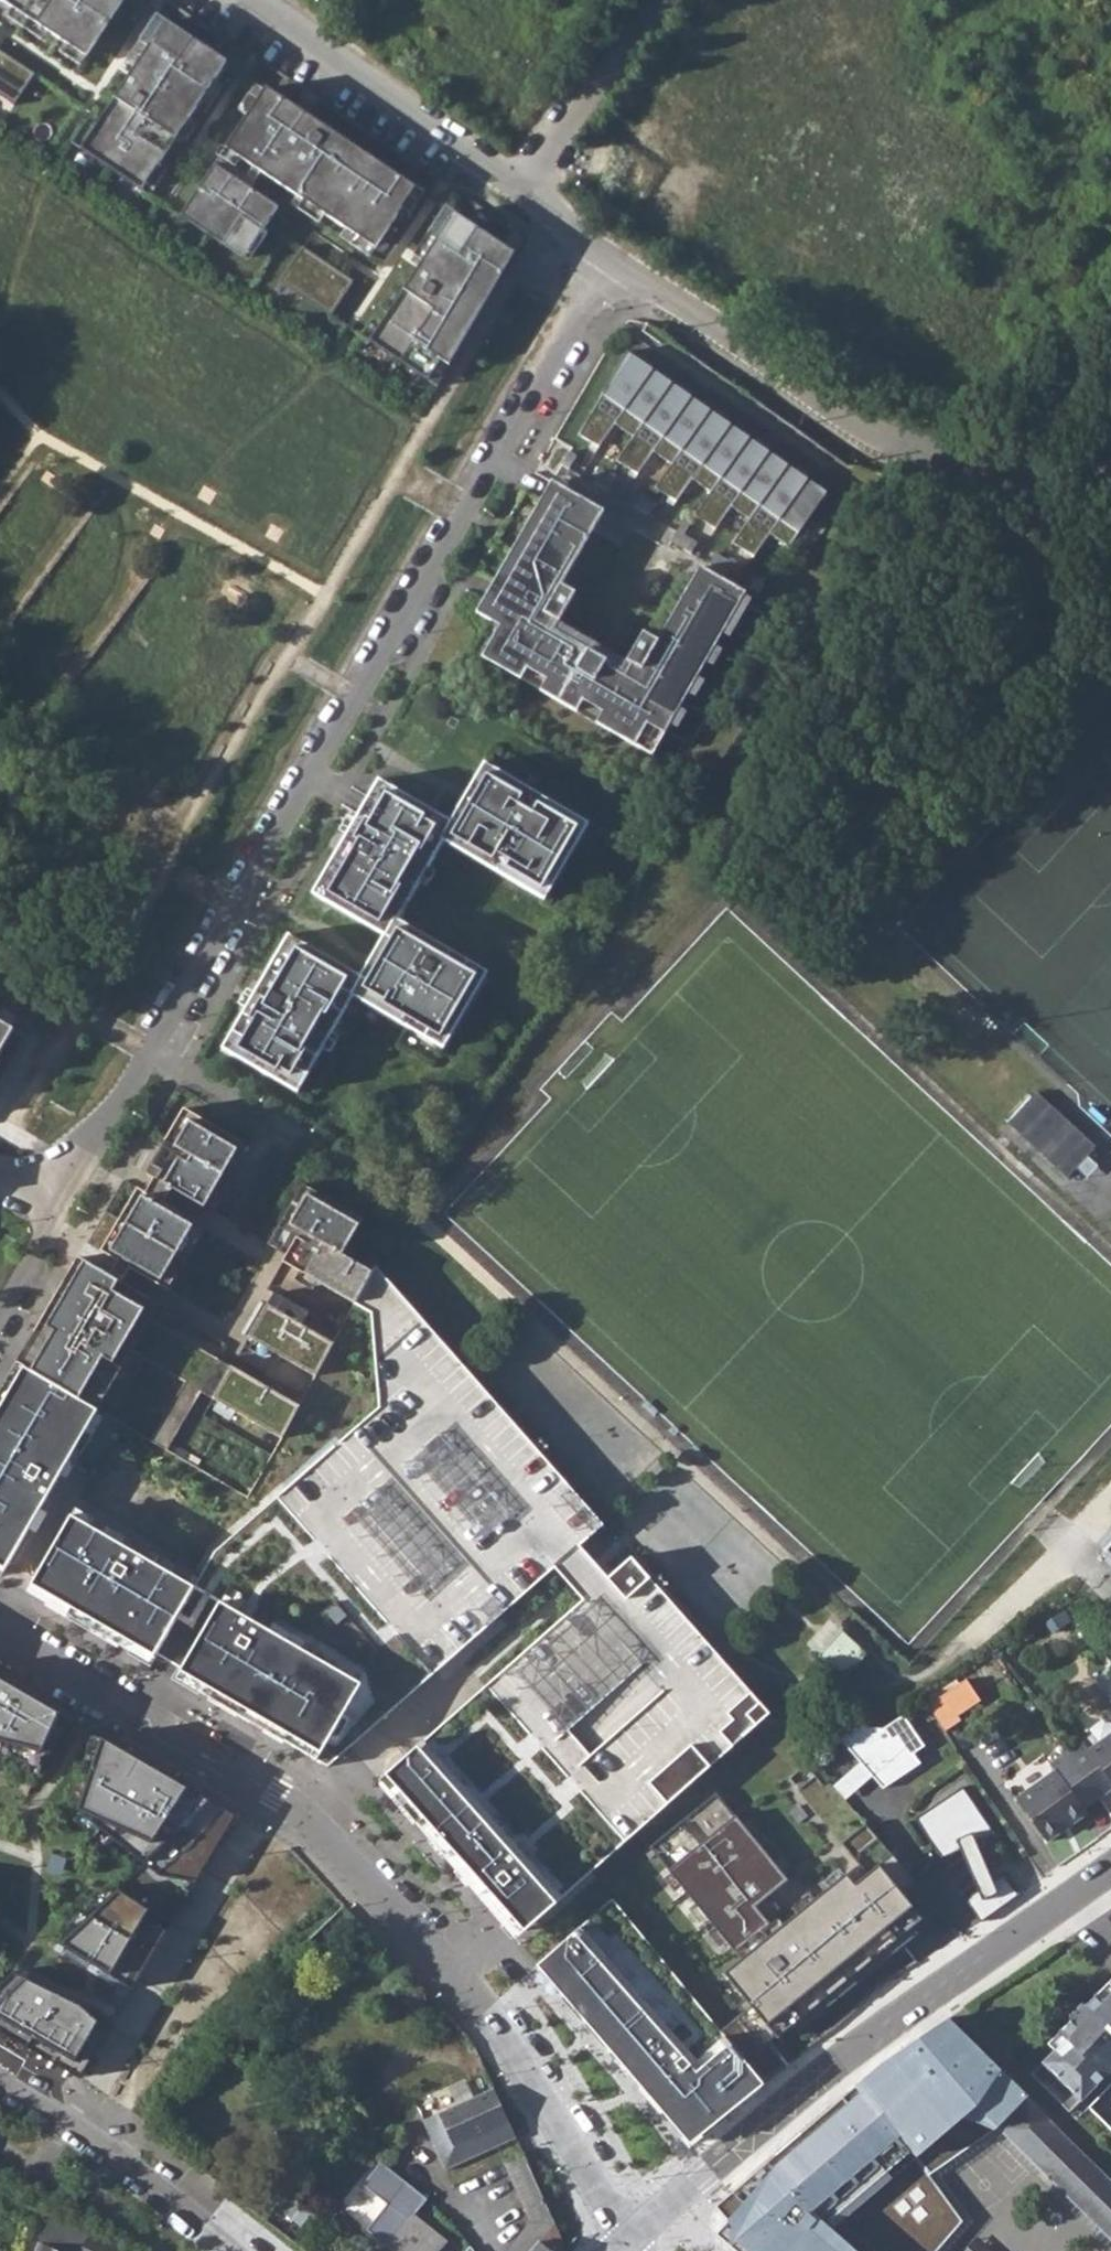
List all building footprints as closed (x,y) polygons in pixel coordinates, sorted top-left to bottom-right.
[(126,0),(11,0),(90,54),(126,0)] [(144,187),(231,60),(169,18),(83,146),(144,187)] [(38,70),(0,44),(0,89),(17,101),(38,70)] [(377,247),(418,187),(269,86),(228,146),(377,247)] [(246,256),(280,205),(217,163),(183,213),(246,256)] [(449,366),(515,253),(456,213),(370,340),(429,380),(442,361),(449,366)] [(332,315),(355,280),(304,245),(280,280),(332,315)] [(595,403),(577,434),(597,446),(613,424),(631,436),(634,431),(640,422),(669,382),(626,352),(601,394),(614,403),(609,413),(595,403)] [(449,366),(442,361),(429,380),(437,386),(449,366)] [(707,409),(669,382),(640,422),(654,432),(648,440),(634,431),(631,436),(614,460),(636,473),(651,451),(669,464),(672,459),(679,450),(707,409)] [(672,459),(669,464),(652,488),(674,501),(689,479),(708,492),(711,487),(718,478),(747,436),(707,409),(679,450),(692,459),(686,468),(672,459)] [(785,463),(747,436),(718,478),(731,487),(725,497),(711,487),(708,492),(691,516),(713,529),(728,507),(746,519),(750,514),(756,505),(785,463)] [(827,493),(785,463),(756,505),(770,515),(763,524),(750,514),(746,519),(729,543),(751,557),(770,534),(788,547),(827,493)] [(607,500),(622,483),(608,470),(592,487),(607,500)] [(631,527),(550,480),(549,481),(566,491),(508,591),(525,601),(507,632),(489,663),(490,664),(497,653),(552,685),(546,696),(583,718),(590,707),(622,725),(615,736),(649,756),(743,593),(697,567),(655,639),(641,631),(624,661),(615,677),(546,638),(556,621),(573,592),(559,584),(591,529),(620,546),(631,527)] [(685,538),(677,533),(671,543),(679,548),(685,538)] [(720,558),(703,548),(697,559),(714,569),(720,558)] [(763,583),(753,577),(746,588),(756,594),(763,583)] [(525,601),(508,591),(490,622),(507,632),(525,601)] [(624,661),(556,621),(546,638),(615,677),(624,661)] [(741,639),(748,642),(752,634),(746,631),(741,639)] [(552,685),(497,653),(490,664),(546,696),(552,685)] [(622,725),(590,707),(583,718),(615,736),(622,725)] [(681,743),(688,746),(692,738),(686,735),(681,743)] [(451,820),(376,777),(311,892),(384,933),(361,974),(288,933),(222,1049),(298,1091),(353,994),(448,1048),(492,971),(401,920),(446,841),(547,898),(591,820),(484,761),(451,820)] [(28,1039),(0,1023),(0,1086),(28,1039)] [(1096,1146),(1037,1092),(1007,1124),(1066,1179),(1075,1169),(1088,1155),(1096,1146)] [(242,1142),(184,1108),(146,1174),(204,1207),(242,1142)] [(1088,1155),(1075,1169),(1086,1179),(1098,1166),(1088,1155)] [(196,1222),(138,1188),(101,1251),(159,1285),(196,1222)] [(283,1262),(355,1303),(373,1272),(343,1254),(364,1219),(312,1189),(291,1225),(310,1236),(306,1243),(297,1238),(283,1262)] [(79,1257),(16,1358),(99,1410),(132,1352),(185,1382),(151,1441),(167,1450),(220,1360),(151,1319),(103,1291),(112,1276),(79,1257)] [(160,1304),(112,1276),(103,1291),(151,1319),(160,1304)] [(249,1337),(316,1376),(335,1343),(267,1305),(249,1337)] [(0,1384),(0,1567),(99,1410),(16,1358),(0,1384)] [(300,1406),(232,1367),(213,1399),(282,1438),(300,1406)] [(163,1492),(193,1504),(203,1478),(174,1466),(163,1492)] [(195,1575),(71,1503),(22,1587),(146,1658),(195,1575)] [(633,1556),(418,1744),(555,1898),(773,1713),(633,1556)] [(221,1586),(175,1664),(322,1771),(390,1698),(367,1671),(221,1586)] [(842,1631),(818,1657),(844,1680),(867,1655),(842,1631)] [(0,1678),(0,1754),(43,1766),(71,1719),(0,1678)] [(928,1705),(945,1730),(960,1719),(957,1715),(981,1699),(967,1678),(928,1705)] [(1089,1749),(1084,1743),(1069,1754),(1098,1796),(1100,1798),(1110,1790),(1110,1734),(1089,1749)] [(105,1737),(82,1808),(149,1860),(57,1946),(135,1989),(150,1962),(184,1906),(207,1867),(238,1814),(105,1737)] [(418,1744),(381,1777),(425,1830),(499,1917),(514,1934),(555,1898),(418,1744)] [(1016,1798),(1047,1841),(1087,1813),(1084,1808),(1100,1798),(1098,1796),(1069,1754),(1067,1752),(1050,1764),(1055,1771),(1016,1798)] [(864,1821),(894,1796),(856,1754),(828,1779),(847,1801),(864,1821)] [(969,1833),(986,1821),(963,1787),(915,1819),(941,1859),(972,1838),(969,1833)] [(715,1793),(648,1847),(721,1935),(787,1881),(715,1793)] [(969,1833),(972,1838),(989,1826),(986,1821),(969,1833)] [(717,2030),(763,2087),(807,2050),(787,2025),(930,1908),(890,1858),(852,1889),(839,1874),(710,1979),(739,2013),(717,2030)] [(538,1963),(692,2142),(763,2087),(717,2030),(612,1899),(538,1963)] [(82,2076),(111,2027),(101,2015),(92,2004),(32,1974),(17,1967),(0,1984),(0,2027),(82,2076)] [(1060,2031),(1067,2038),(1055,2050),(1032,2074),(1070,2111),(1110,2070),(1110,1981),(1060,2031)] [(1028,2096),(997,2071),(949,2015),(852,2086),(859,2094),(916,2156),(929,2175),(996,2128),(1028,2096)] [(1067,2038),(1060,2031),(1048,2043),(1055,2050),(1067,2038)] [(493,2088),(422,2120),(445,2170),(516,2138),(493,2088)] [(768,2167),(719,2225),(724,2232),(719,2239),(732,2250),(937,2250),(946,2241),(962,2224),(929,2175),(916,2156),(859,2094),(768,2167)] [(1028,2096),(996,2128),(1110,2241),(1110,2178),(1028,2096)] [(563,2242),(523,2153),(505,2162),(530,2222),(507,2250),(556,2250),(563,2242)] [(381,2162),(363,2184),(388,2203),(367,2230),(388,2246),(384,2250),(431,2250),(429,2250),(440,2237),(413,2216),(427,2199),(381,2162)] [(59,2250),(81,2250),(86,2238),(48,2221),(39,2242),(59,2250)] [(962,2224),(946,2241),(957,2250),(991,2250),(962,2224)] [(92,2234),(83,2250),(128,2250),(92,2234)] [(431,2250),(437,2250),(445,2241),(440,2237),(429,2250),(431,2250)] [(36,2250),(59,2250),(39,2242),(36,2250)]
